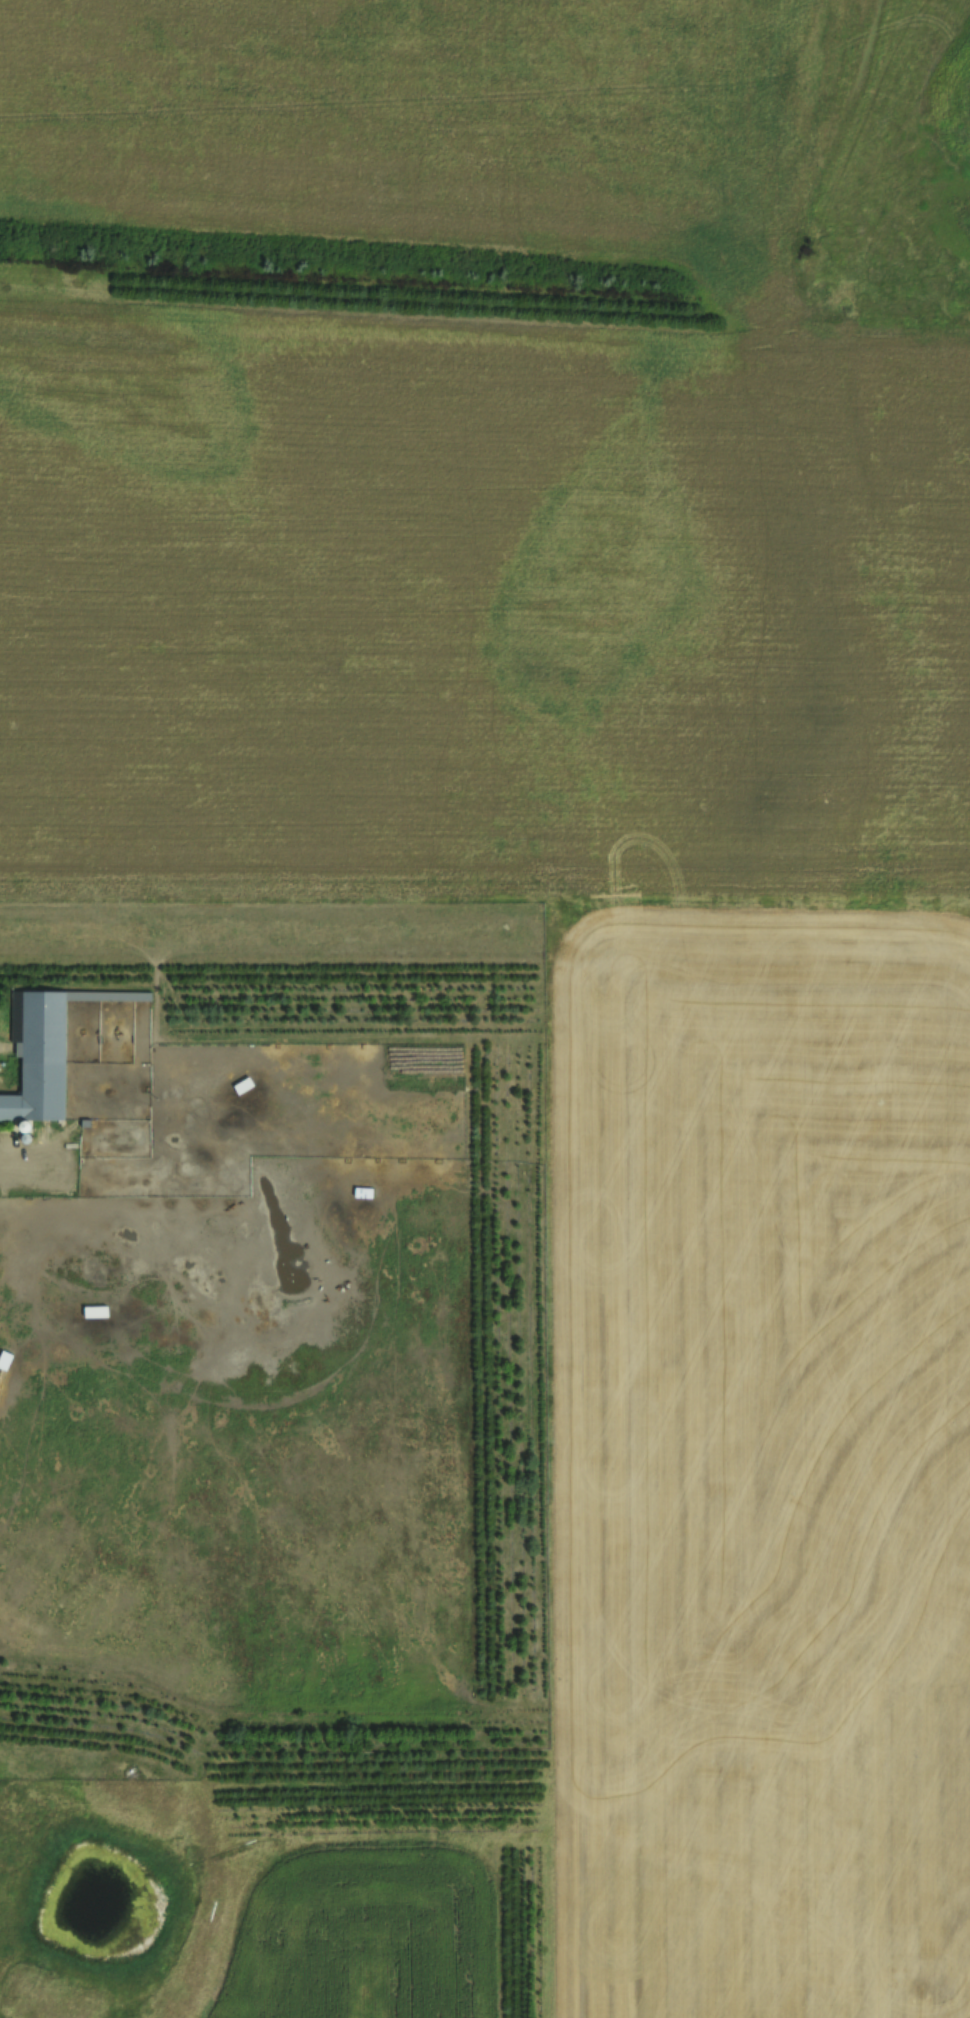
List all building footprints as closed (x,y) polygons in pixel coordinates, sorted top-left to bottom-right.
[(64,1001),(150,1002),(150,992),(21,992),(20,1095),(0,1095),(0,1119),(63,1120),(64,1001)] [(253,1088),(249,1078),(231,1085),(234,1094),(253,1088)] [(370,1189),(353,1189),(353,1199),(370,1199),(370,1189)] [(106,1306),(82,1306),(82,1317),(106,1317),(106,1306)] [(4,1371),(11,1355),(1,1350),(0,1351),(0,1369),(4,1371)]
